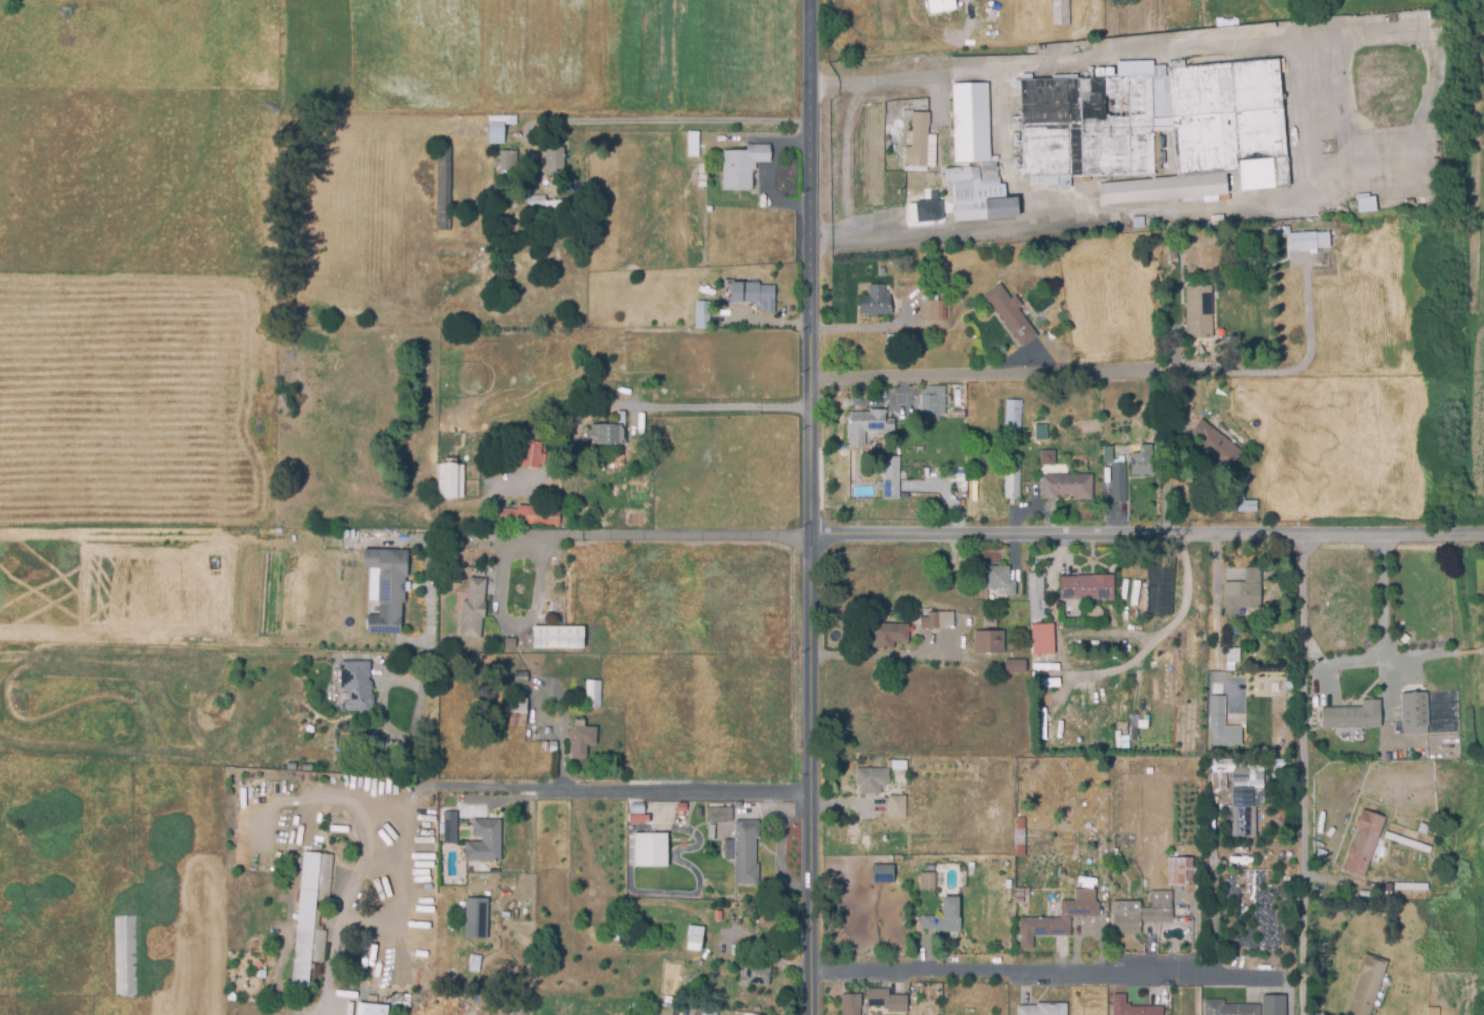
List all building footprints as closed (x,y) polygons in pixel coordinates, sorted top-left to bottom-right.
[(953,0),(926,0),(928,14),(955,9),(953,0)] [(1054,26),(1053,0),(1069,0),(1070,25),(1054,26)] [(1050,185),(1030,186),(1030,177),(1024,177),(1020,79),(1049,78),(1118,76),(1117,61),(1153,60),(1154,65),(1166,65),(1169,65),(1169,68),(1279,58),(1291,185),(1242,190),(1240,171),(1227,173),(1229,194),(1204,196),(1205,200),(1178,202),(1178,197),(1101,206),(1099,183),(1178,175),(1172,131),(1154,131),(1155,173),(1072,176),(1072,189),(1057,189),(1057,185),(1050,185)] [(1169,67),(1169,60),(1185,59),(1185,66),(1169,67)] [(955,219),(954,183),(947,183),(946,168),(972,168),(972,167),(980,167),(981,179),(983,179),(983,162),(955,162),(954,83),(989,83),(991,156),(998,156),(998,161),(998,179),(1000,179),(1000,184),(1006,184),(1006,197),(1019,197),(1019,218),(955,219)] [(936,167),(913,166),(913,161),(906,161),(906,146),(913,147),(913,125),(912,125),(913,112),(930,112),(930,125),(929,125),(929,135),(937,135),(936,167)] [(490,143),(490,142),(485,143),(485,126),(490,126),(490,116),(517,115),(517,124),(505,124),(505,143),(490,143)] [(699,156),(688,156),(689,131),(700,131),(699,156)] [(753,190),(724,190),(724,150),(748,150),(748,144),(771,144),(771,161),(756,161),(756,169),(753,169),(753,190)] [(451,230),(437,230),(438,145),(451,145),(451,230)] [(565,175),(547,175),(547,147),(565,146),(565,175)] [(510,170),(500,170),(501,150),(518,151),(517,164),(510,164),(510,170)] [(546,212),(546,206),(529,207),(528,196),(546,195),(547,201),(562,199),(563,210),(546,212)] [(1359,212),(1358,197),(1377,196),(1378,211),(1359,212)] [(918,222),(917,202),(938,200),(943,201),(944,218),(940,220),(918,222)] [(1134,229),(1132,217),(1144,215),(1145,227),(1134,229)] [(536,252),(523,252),(523,219),(537,220),(536,252)] [(1075,232),(1074,225),(1102,223),(1103,230),(1075,232)] [(1290,250),(1289,233),(1330,231),(1331,248),(1290,250)] [(461,260),(458,251),(467,249),(470,258),(461,260)] [(529,277),(524,255),(536,253),(541,274),(529,277)] [(746,282),(734,282),(734,268),(746,268),(746,282)] [(700,289),(699,281),(713,281),(713,289),(700,289)] [(1024,347),(984,295),(1001,283),(1012,298),(1016,295),(1024,305),(1018,309),(1039,336),(1024,347)] [(775,314),(766,313),(766,300),(744,300),(744,299),(731,299),(732,285),(744,286),(744,285),(775,285),(775,314)] [(1187,337),(1186,286),(1212,285),(1214,337),(1187,337)] [(881,287),(881,293),(885,293),(885,297),(889,297),(889,316),(858,316),(858,297),(868,297),(868,293),(868,287),(881,287)] [(946,319),(922,319),(922,294),(938,294),(938,300),(946,300),(946,319)] [(710,328),(696,328),(696,301),(710,301),(710,328)] [(606,382),(599,382),(599,373),(607,373),(606,382)] [(945,414),(922,413),(922,386),(939,387),(939,395),(946,395),(945,414)] [(1022,427),(1006,427),(1006,399),(1023,400),(1022,427)] [(865,446),(850,446),(850,431),(849,431),(849,420),(850,420),(850,412),(876,412),(876,409),(886,409),(886,419),(895,419),(895,430),(887,430),(887,432),(869,432),(869,431),(865,431),(865,446)] [(592,444),(592,442),(587,442),(587,429),(592,429),(592,425),(619,424),(618,413),(625,412),(626,444),(592,444)] [(1226,472),(1213,462),(1215,460),(1200,448),(1204,444),(1191,433),(1203,418),(1243,452),(1226,472)] [(1036,440),(1035,424),(1048,424),(1048,440),(1036,440)] [(539,468),(522,465),(525,442),(532,443),(532,441),(543,442),(539,468)] [(1132,475),(1131,453),(1141,453),(1141,444),(1153,444),(1153,474),(1132,475)] [(1114,462),(1103,462),(1103,446),(1114,446),(1114,462)] [(1053,450),(1038,450),(1038,465),(1053,464),(1053,450)] [(899,499),(884,498),(885,456),(900,456),(899,499)] [(1020,503),(1004,502),(1006,462),(1021,463),(1020,503)] [(1128,503),(1112,503),(1112,463),(1127,463),(1128,503)] [(464,497),(437,497),(437,464),(464,464),(464,497)] [(581,474),(569,474),(569,466),(582,466),(581,474)] [(1052,499),(1042,499),(1042,474),(1052,474),(1094,474),(1094,499),(1073,499),(1073,493),(1059,493),(1059,499),(1052,499)] [(1232,512),(1232,501),(1250,500),(1251,512),(1232,512)] [(560,525),(499,522),(499,508),(519,509),(519,505),(539,506),(539,510),(560,510),(560,525)] [(401,634),(368,634),(368,614),(379,614),(380,568),(365,568),(365,549),(409,550),(408,576),(406,576),(406,583),(410,583),(410,590),(405,590),(405,602),(402,602),(401,634)] [(967,590),(960,590),(960,564),(968,564),(967,590)] [(1016,596),(1002,596),(1002,590),(988,590),(988,566),(1010,566),(1010,581),(1016,581),(1016,596)] [(1146,615),(1170,616),(1172,567),(1148,566),(1146,615)] [(1231,609),(1230,581),(1246,581),(1246,568),(1261,567),(1262,608),(1231,609)] [(1032,620),(1028,573),(1043,572),(1045,598),(1047,598),(1049,619),(1032,620)] [(494,575),(484,575),(484,594),(493,594),(494,575)] [(1115,599),(1062,599),(1062,575),(1115,575),(1115,599)] [(481,638),(460,636),(464,600),(468,601),(470,577),(487,579),(484,602),(486,602),(485,618),(483,618),(481,638)] [(921,628),(921,619),(911,619),(910,614),(913,609),(921,609),(921,617),(929,617),(929,612),(949,611),(949,628),(921,628)] [(984,628),(983,616),(996,615),(997,627),(984,628)] [(894,649),(876,648),(876,641),(872,641),(873,623),(909,624),(909,642),(894,641),(894,649)] [(584,648),(534,648),(534,626),(585,627),(584,648)] [(1030,628),(1052,627),(1053,658),(1031,659),(1030,628)] [(1005,653),(975,653),(975,631),(1005,631),(1005,653)] [(516,648),(505,648),(505,638),(516,638),(516,648)] [(1241,671),(1227,671),(1227,648),(1242,648),(1241,671)] [(1252,664),(1247,664),(1247,652),(1260,652),(1260,661),(1252,661),(1252,664)] [(408,672),(402,661),(413,654),(419,665),(408,672)] [(1026,673),(1005,672),(1006,659),(1027,660),(1026,673)] [(372,714),(363,714),(363,711),(349,711),(346,709),(346,702),(349,702),(349,693),(344,693),(342,689),(342,661),(371,661),(371,677),(370,677),(370,681),(372,681),(372,684),(373,684),(373,689),(372,689),(372,695),(374,695),(374,706),(372,706),(372,714)] [(528,683),(515,683),(515,672),(528,672),(528,683)] [(601,707),(586,707),(586,680),(601,681),(601,707)] [(1400,694),(1426,693),(1428,725),(1402,727),(1400,694)] [(1211,717),(1211,696),(1226,696),(1226,717),(1211,717)] [(526,725),(513,724),(514,697),(528,698),(526,725)] [(1345,736),(1345,728),(1324,729),(1323,708),(1363,706),(1363,699),(1381,698),(1383,728),(1363,729),(1364,735),(1345,736)] [(586,759),(573,758),(573,753),(570,753),(571,736),(568,736),(568,731),(571,731),(572,726),(575,727),(575,719),(585,720),(585,726),(597,727),(596,745),(587,744),(586,759)] [(1212,747),(1212,722),(1224,721),(1224,726),(1235,726),(1236,747),(1212,747)] [(383,747),(369,745),(370,734),(385,735),(383,747)] [(881,793),(861,793),(861,784),(857,784),(857,768),(888,768),(888,760),(908,760),(908,768),(889,768),(889,785),(881,785),(881,793)] [(1251,782),(1232,782),(1233,765),(1251,765),(1251,782)] [(1256,837),(1232,837),(1232,788),(1265,788),(1265,806),(1256,806),(1256,837)] [(890,818),(890,795),(906,795),(907,818),(890,818)] [(629,822),(629,814),(633,814),(633,803),(645,803),(645,814),(638,814),(638,822),(629,822)] [(733,821),(708,821),(708,807),(733,807),(733,821)] [(1365,877),(1344,870),(1358,830),(1356,829),(1363,809),(1387,817),(1365,877)] [(457,843),(445,843),(445,811),(457,811),(457,843)] [(1015,856),(1014,817),(1025,817),(1027,855),(1015,856)] [(501,861),(466,860),(466,841),(483,842),(483,836),(475,836),(475,819),(502,819),(501,861)] [(759,884),(736,884),(736,820),(759,820),(759,838),(756,838),(756,864),(759,864),(759,884)] [(1427,835),(1418,831),(1422,822),(1431,825),(1427,835)] [(1430,854),(1384,838),(1387,830),(1433,847),(1430,854)] [(636,866),(635,834),(668,833),(669,866),(636,866)] [(1325,861),(1316,857),(1319,848),(1328,852),(1325,861)] [(457,859),(456,859),(455,859),(455,858),(454,858),(453,858),(453,857),(452,856),(452,855),(452,854),(452,853),(452,852),(453,852),(453,851),(454,851),(454,850),(455,850),(456,850),(457,850),(458,850),(459,850),(459,851),(460,851),(460,852),(461,852),(461,853),(461,854),(461,855),(461,856),(461,857),(460,857),(460,858),(459,858),(458,858),(458,859),(457,859)] [(725,860),(724,851),(732,850),(733,860),(725,860)] [(309,987),(293,986),(304,867),(294,866),(295,856),(304,857),(305,852),(334,855),(329,903),(317,902),(316,910),(321,911),(319,926),(324,926),(323,931),(327,931),(324,962),(312,961),(309,987)] [(1193,885),(1168,885),(1169,858),(1193,858),(1193,885)] [(872,868),(893,868),(894,885),(872,885),(872,868)] [(936,889),(921,889),(921,872),(936,872),(936,889)] [(1075,887),(1068,886),(1069,875),(1077,875),(1076,887),(1075,887)] [(1428,890),(1395,890),(1395,882),(1429,883),(1428,890)] [(1385,899),(1385,883),(1393,883),(1394,898),(1385,899)] [(1056,936),(1034,935),(1034,949),(1020,949),(1020,917),(1055,917),(1062,917),(1062,901),(1075,901),(1075,887),(1076,887),(1097,887),(1097,916),(1071,916),(1071,936),(1056,936)] [(1015,902),(1015,888),(1030,888),(1030,896),(1022,897),(1022,902),(1015,902)] [(1141,935),(1114,934),(1115,900),(1142,901),(1142,907),(1151,907),(1151,891),(1173,891),(1172,923),(1142,923),(1141,935)] [(936,932),(936,928),(923,929),(923,916),(944,916),(943,897),(960,896),(960,916),(961,916),(961,932),(936,932)] [(465,899),(487,899),(486,939),(465,939),(465,899)] [(1186,919),(1176,918),(1177,907),(1186,907),(1186,919)] [(615,922),(607,922),(608,908),(616,909),(615,922)] [(114,919),(136,919),(137,999),(116,999),(114,919)] [(701,951),(688,949),(689,936),(690,925),(703,927),(702,937),(703,937),(701,951)] [(1389,961),(1370,1014),(1350,1014),(1347,1014),(1360,975),(1358,974),(1365,953),(1389,961)] [(722,982),(713,982),(715,963),(724,964),(722,982)] [(750,986),(743,985),(745,965),(748,965),(771,968),(769,985),(750,983),(750,986)] [(888,1012),(888,1006),(868,1007),(868,989),(890,988),(890,995),(908,995),(908,1012),(888,1012)] [(1164,1006),(1164,1014),(1113,1014),(1113,993),(1126,993),(1126,1002),(1130,1002),(1130,1006),(1164,1006)] [(377,1002),(368,1001),(369,994),(378,995),(377,1002)] [(861,1007),(861,1014),(843,1014),(843,994),(862,994),(862,1007),(861,1007)] [(1287,996),(1286,1014),(1263,1014),(1263,996),(1287,996)] [(1260,1004),(1260,1014),(1205,1014),(1205,999),(1225,999),(1225,1004),(1260,1004)] [(389,1005),(388,1014),(357,1014),(358,1003),(389,1005)] [(1068,1003),(1068,1014),(1018,1014),(1018,1006),(1037,1006),(1037,1003),(1056,1003),(1068,1003)] [(1440,1007),(1440,1014),(1428,1014),(1428,1007),(1440,1007)]
